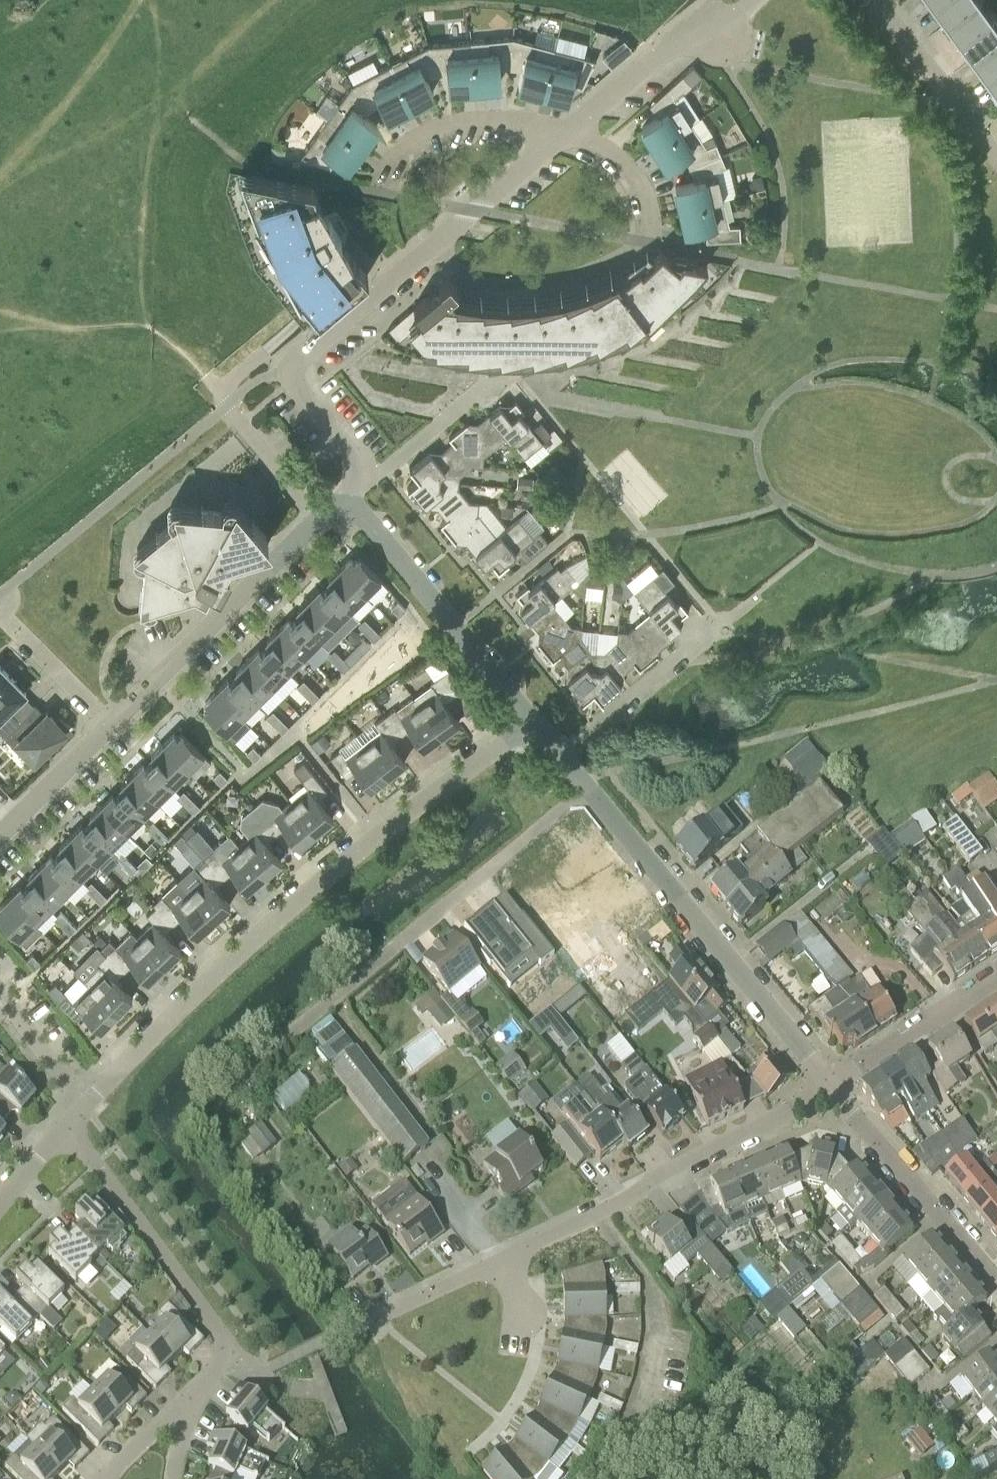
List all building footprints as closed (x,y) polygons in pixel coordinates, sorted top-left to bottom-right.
[(937,4),(944,14),(941,16),(948,24),(951,22),(950,21),(978,0),(941,0),(937,4)] [(984,0),(978,0),(950,21),(951,22),(958,31),(955,33),(961,41),(964,39),(963,39),(995,14),(984,0)] [(996,41),(996,16),(995,14),(963,39),(964,39),(971,48),(968,51),(975,59),(977,57),(977,56),(996,41)] [(511,68),(513,37),(471,41),(475,84),(500,82),(499,67),(511,68)] [(554,48),(513,37),(511,68),(522,69),(519,83),(543,90),(554,48)] [(471,41),(429,44),(437,75),(448,72),(450,86),(475,84),(471,41)] [(977,56),(977,57),(985,66),(982,68),(988,76),(991,74),(991,73),(996,68),(996,41),(977,56)] [(437,75),(429,44),(390,64),(411,103),(433,91),(426,78),(437,75)] [(572,79),(584,82),(581,87),(583,88),(585,82),(596,59),(554,48),(543,90),(568,96),(572,79)] [(611,67),(622,58),(613,48),(603,57),(611,67)] [(411,103),(390,64),(352,84),(373,108),(381,101),(388,114),(411,103)] [(347,88),(351,84),(346,78),(341,82),(347,88)] [(693,105),(684,92),(675,82),(649,105),(650,106),(656,101),(664,109),(658,114),(659,116),(643,127),(655,146),(692,123),(684,111),(693,105)] [(373,108),(352,84),(327,119),(362,144),(377,124),(365,115),(373,108)] [(722,155),(716,143),(718,142),(702,117),(692,123),(655,146),(667,166),(684,155),(690,168),(722,155)] [(333,154),(335,156),(347,165),(362,144),(327,119),(301,155),(331,167),(331,166),(326,164),(333,154)] [(272,146),(270,158),(283,161),(286,148),(272,146)] [(722,155),(690,168),(695,181),(676,186),(681,208),(723,198),(737,195),(730,165),(726,166),(722,155)] [(314,187),(248,174),(240,173),(258,220),(254,222),(298,297),(302,295),(320,316),(368,275),(342,244),(338,247),(334,243),(348,230),(337,211),(319,218),(317,212),(322,210),(314,187)] [(765,187),(761,174),(753,177),(749,183),(751,191),(765,187)] [(714,228),(715,240),(741,239),(740,225),(730,226),(723,198),(681,208),(686,230),(706,226),(706,228),(714,228)] [(662,251),(654,258),(643,270),(640,267),(619,283),(616,280),(593,294),(591,291),(567,302),(565,299),(540,307),(538,304),(511,309),(510,306),(484,308),(483,305),(456,304),(456,300),(447,298),(447,293),(457,285),(449,275),(388,329),(399,340),(412,328),(423,340),(435,342),(435,348),(467,348),(467,354),(499,351),(500,357),(531,350),(533,356),(564,345),(566,351),(595,337),(598,343),(625,326),(628,331),(654,311),(658,316),(695,280),(707,265),(683,261),(680,266),(662,251)] [(520,413),(523,410),(516,401),(505,410),(501,405),(490,414),(508,436),(521,452),(524,456),(525,457),(543,442),(520,413)] [(507,436),(508,436),(490,414),(471,430),(467,424),(468,423),(467,422),(449,437),(454,443),(473,465),(483,466),(484,456),(507,436)] [(542,421),(533,429),(543,442),(552,434),(542,421)] [(460,476),(473,465),(454,443),(436,459),(431,452),(412,468),(410,465),(409,466),(419,478),(459,482),(460,476)] [(518,477),(517,487),(533,488),(534,478),(518,477)] [(441,524),(470,501),(469,501),(458,488),(459,482),(419,478),(407,487),(408,488),(410,487),(426,505),(432,500),(447,519),(441,524)] [(521,498),(536,499),(537,490),(522,488),(521,498)] [(267,536),(254,520),(239,501),(230,509),(177,503),(180,513),(139,547),(146,556),(141,607),(152,609),(176,602),(195,596),(196,593),(208,599),(216,584),(219,586),(228,569),(223,566),(230,555),(269,543),(265,538),(267,536)] [(478,512),(480,502),(470,501),(441,524),(456,542),(456,541),(455,540),(461,535),(476,554),(498,536),(478,512)] [(513,515),(514,506),(502,505),(502,515),(513,515)] [(498,536),(476,554),(485,565),(490,561),(499,572),(520,555),(525,561),(548,542),(538,530),(532,535),(519,519),(498,536)] [(373,570),(359,556),(354,560),(351,557),(339,568),(366,595),(374,603),(388,588),(381,580),(373,571),(373,570)] [(553,565),(548,559),(537,568),(542,574),(553,565)] [(558,566),(531,589),(528,585),(517,594),(526,605),(521,609),(530,620),(552,602),(573,585),(571,582),(576,577),(566,565),(561,570),(558,566)] [(658,571),(634,591),(652,612),(670,633),(680,624),(677,620),(688,611),(681,602),(677,605),(665,590),(675,581),(663,567),(658,571)] [(350,610),(366,595),(339,568),(328,580),(331,583),(327,587),(350,610)] [(587,584),(588,579),(591,576),(588,572),(573,585),(573,586),(579,593),(586,594),(587,584)] [(605,573),(596,572),(591,576),(588,579),(587,584),(603,586),(605,573)] [(622,576),(618,579),(624,586),(622,597),(628,596),(634,591),(626,581),(622,576)] [(622,597),(624,586),(614,584),(612,598),(622,599),(622,597)] [(320,588),(309,599),(343,634),(358,618),(350,610),(327,587),(324,591),(320,588)] [(297,617),(320,640),(328,649),(343,634),(309,599),(297,610),(301,613),(297,617)] [(392,607),(400,616),(406,609),(398,601),(392,607)] [(553,660),(559,655),(581,637),(582,629),(582,627),(572,626),(552,602),(530,620),(546,639),(541,643),(539,641),(538,642),(553,660)] [(670,633),(652,612),(628,631),(618,630),(617,641),(640,669),(658,654),(657,653),(656,654),(651,648),(660,641),(662,644),(672,637),(669,633),(670,633)] [(304,656),(320,640),(297,617),(293,621),(290,618),(278,629),(304,656)] [(359,625),(367,633),(373,627),(365,619),(359,625)] [(380,634),(373,627),(367,633),(374,640),(380,634)] [(266,648),(289,671),(304,656),(278,629),(267,641),(270,644),(266,648)] [(598,651),(597,651),(599,631),(582,629),(581,637),(559,655),(575,674),(568,679),(584,698),(582,699),(582,700),(594,691),(598,651)] [(356,646),(362,653),(370,645),(364,638),(356,646)] [(640,669),(617,641),(604,651),(598,651),(594,691),(603,702),(604,702),(603,700),(621,684),(616,678),(635,663),(640,669)] [(344,671),(362,653),(356,646),(344,658),(343,657),(336,663),(344,671)] [(274,686),(289,671),(266,648),(262,652),(259,649),(247,660),(274,686)] [(328,655),(336,663),(343,657),(334,649),(328,655)] [(440,656),(427,664),(433,674),(446,666),(440,656)] [(258,701),(274,686),(247,660),(236,671),(239,675),(236,678),(258,701)] [(6,735),(35,706),(31,701),(24,694),(27,692),(0,665),(0,732),(5,737),(6,735)] [(446,702),(464,689),(449,669),(431,682),(432,684),(414,697),(442,734),(460,721),(446,702)] [(217,690),(243,717),(258,701),(236,678),(232,682),(228,679),(217,690)] [(297,686),(305,695),(312,688),(304,680),(297,686)] [(320,696),(312,688),(305,695),(313,702),(320,696)] [(204,709),(235,740),(251,724),(243,717),(217,690),(205,702),(209,705),(204,709)] [(409,729),(424,748),(442,734),(414,697),(396,709),(394,707),(384,715),(401,735),(409,729)] [(35,706),(6,735),(16,744),(18,742),(35,759),(57,736),(60,739),(70,729),(60,719),(48,707),(42,713),(35,706)] [(267,717),(275,725),(281,718),(273,710),(267,717)] [(388,775),(405,761),(391,742),(401,735),(384,715),(374,722),(380,729),(362,743),(388,775)] [(275,725),(283,733),(289,726),(281,718),(275,725)] [(205,755),(182,732),(178,736),(174,733),(163,744),(189,770),(205,755)] [(319,752),(332,742),(324,732),(312,743),(319,752)] [(833,773),(807,742),(784,761),(809,792),(833,773)] [(355,769),(370,789),(388,775),(362,743),(345,756),(339,748),(329,756),(345,776),(355,769)] [(174,786),(189,770),(163,744),(151,755),(155,759),(151,763),(174,786)] [(246,752),(254,761),(261,754),(253,746),(246,752)] [(304,756),(300,751),(294,755),(298,760),(304,756)] [(292,801),(316,831),(334,817),(319,799),(328,792),(304,762),(295,770),(309,787),(292,801)] [(158,801),(174,786),(151,763),(147,767),(143,763),(132,775),(158,801)] [(221,786),(228,779),(220,771),(213,777),(221,786)] [(143,816),(158,801),(132,775),(121,786),(124,789),(120,793),(143,816)] [(968,789),(983,809),(996,799),(996,789),(988,776),(968,789)] [(781,864),(781,863),(842,815),(818,786),(761,833),(740,850),(748,860),(711,891),(726,909),(781,864)] [(185,805),(192,798),(184,791),(177,797),(185,805)] [(101,805),(128,831),(143,816),(120,793),(116,797),(113,794),(101,805)] [(192,798),(185,805),(193,813),(200,807),(192,798)] [(284,828),(299,846),(316,831),(292,801),(283,808),(278,803),(262,799),(252,807),(275,835),(284,828)] [(734,822),(744,813),(734,802),(677,849),(695,871),(743,832),(734,822)] [(137,842),(128,831),(101,805),(90,816),(93,820),(89,824),(112,847),(119,854),(122,850),(126,854),(137,842)] [(265,875),(282,860),(266,842),(275,835),(252,807),(241,817),(240,826),(249,836),(239,845),(265,875)] [(983,854),(956,819),(943,830),(970,864),(983,854)] [(146,828),(154,835),(161,829),(153,821),(146,828)] [(923,838),(922,837),(912,822),(901,829),(890,838),(892,841),(904,856),(925,842),(923,838)] [(112,847),(89,824),(85,828),(82,824),(71,835),(97,862),(106,871),(118,860),(124,865),(130,859),(126,854),(122,850),(119,854),(112,847)] [(579,878),(603,859),(596,850),(599,847),(584,830),(585,829),(584,828),(548,858),(549,859),(549,858),(562,873),(537,893),(548,907),(580,881),(578,879),(579,878)] [(169,837),(161,829),(154,835),(162,843),(169,837)] [(884,831),(867,845),(875,855),(892,841),(890,838),(884,831)] [(190,843),(186,838),(181,833),(174,840),(183,849),(190,843)] [(81,877),(97,862),(71,835),(59,847),(63,850),(59,854),(81,877)] [(232,872),(247,889),(265,875),(239,845),(230,835),(203,858),(206,861),(224,879),(232,872)] [(792,874),(807,862),(798,850),(783,862),(792,874)] [(66,892),(81,877),(59,854),(55,858),(51,855),(40,866),(66,892)] [(130,859),(124,865),(132,873),(135,870),(140,875),(153,862),(147,856),(137,866),(130,859)] [(578,879),(580,881),(591,895),(575,907),(586,921),(602,908),(600,906),(601,905),(601,906),(625,886),(618,877),(620,874),(620,875),(621,874),(607,856),(606,857),(603,859),(579,878),(578,879)] [(214,919),(231,904),(215,887),(224,879),(206,861),(198,868),(204,876),(188,890),(214,919)] [(726,909),(741,928),(767,907),(762,902),(792,877),(781,864),(726,909)] [(51,908),(66,892),(40,866),(29,877),(32,881),(28,885),(51,908)] [(967,883),(959,871),(943,881),(951,893),(956,890),(972,914),(960,921),(958,923),(988,958),(996,953),(996,928),(967,883)] [(993,897),(978,875),(967,883),(996,928),(996,894),(993,897)] [(181,917),(198,934),(214,919),(188,890),(179,880),(153,904),(156,907),(173,925),(181,917)] [(85,888),(93,896),(99,889),(91,881),(85,888)] [(600,906),(602,908),(613,922),(597,935),(608,948),(649,915),(640,904),(642,901),(643,902),(644,901),(629,883),(628,884),(625,886),(601,906),(601,905),(600,906)] [(36,923),(51,908),(28,885),(24,889),(21,885),(9,896),(36,923)] [(107,897),(99,889),(93,896),(101,904),(107,897)] [(955,926),(948,915),(945,917),(926,892),(918,899),(939,922),(971,970),(988,958),(958,923),(955,926)] [(26,945),(42,929),(36,923),(9,896),(0,906),(0,909),(2,911),(0,913),(0,919),(26,945)] [(936,955),(953,982),(971,970),(939,922),(918,899),(916,901),(906,909),(905,911),(924,933),(923,934),(928,940),(922,945),(932,958),(936,955)] [(550,925),(534,906),(524,914),(539,933),(550,925)] [(165,965),(181,950),(165,932),(173,925),(156,907),(147,915),(154,922),(138,937),(165,965)] [(480,916),(465,928),(485,952),(482,955),(491,967),(494,964),(505,978),(533,955),(542,966),(555,955),(554,954),(523,915),(511,925),(497,908),(482,919),(480,916)] [(62,926),(68,919),(60,911),(54,918),(62,926)] [(847,969),(824,942),(799,914),(784,926),(797,942),(805,952),(808,956),(830,983),(847,969)] [(68,919),(62,926),(70,934),(77,928),(68,919)] [(784,926),(758,947),(770,963),(797,942),(784,926)] [(83,930),(71,942),(79,950),(91,938),(83,930)] [(132,964),(149,981),(165,965),(138,937),(132,931),(116,946),(110,940),(108,942),(102,948),(101,948),(106,954),(124,972),(132,964)] [(454,938),(451,935),(447,933),(438,940),(439,944),(442,947),(441,948),(441,947),(433,953),(434,954),(423,962),(448,994),(441,1000),(455,1017),(459,1022),(469,1014),(459,1002),(487,980),(478,970),(479,969),(454,938)] [(95,941),(102,948),(108,942),(100,935),(95,941)] [(643,950),(652,942),(647,936),(638,943),(643,950)] [(620,958),(627,968),(646,953),(638,943),(620,958)] [(705,977),(682,949),(670,959),(681,972),(669,981),(677,991),(682,996),(705,977)] [(627,968),(635,977),(654,962),(646,953),(627,968)] [(99,964),(84,980),(89,985),(117,1013),(133,997),(116,980),(124,972),(106,954),(98,963),(99,964)] [(33,955),(27,961),(34,968),(41,962),(33,955)] [(575,979),(593,964),(585,955),(567,969),(575,979)] [(635,977),(616,993),(598,1008),(612,1026),(651,996),(669,981),(654,962),(635,977)] [(582,988),(600,974),(593,964),(575,979),(582,988)] [(849,981),(838,989),(839,990),(838,990),(844,1000),(854,1006),(875,1036),(897,1021),(876,991),(881,988),(871,972),(861,979),(860,978),(851,984),(849,981)] [(582,988),(590,998),(608,983),(600,974),(582,988)] [(687,1002),(703,1022),(705,1024),(728,1005),(705,977),(682,996),(687,1002)] [(822,977),(810,986),(818,997),(830,988),(822,977)] [(682,996),(677,991),(669,981),(651,996),(663,1012),(675,1027),(685,1020),(692,1029),(696,1026),(703,1022),(687,1002),(682,996)] [(48,989),(58,1003),(67,994),(56,983),(48,989)] [(590,998),(598,1008),(616,993),(608,983),(590,998)] [(89,985),(72,1000),(67,994),(58,1003),(76,1020),(84,1012),(101,1029),(117,1013),(89,985)] [(838,990),(809,1011),(831,1038),(832,1036),(842,1051),(851,1044),(855,1049),(875,1036),(854,1006),(844,1000),(838,990)] [(440,1029),(455,1017),(441,1000),(434,991),(415,1006),(422,1015),(426,1011),(440,1029)] [(559,1019),(569,1011),(560,1001),(550,1009),(559,1019)] [(987,1008),(996,1022),(996,1002),(987,1008)] [(964,1024),(979,1046),(992,1037),(996,1044),(996,1022),(987,1008),(964,1024)] [(550,1031),(561,1023),(559,1019),(550,1009),(529,1026),(539,1040),(550,1031)] [(472,1012),(469,1014),(459,1022),(473,1041),(478,1037),(474,1033),(483,1026),(472,1012)] [(719,1041),(715,1036),(705,1024),(703,1022),(696,1026),(699,1030),(690,1036),(703,1053),(703,1054),(719,1041)] [(726,1050),(735,1042),(724,1030),(715,1036),(719,1041),(726,1050)] [(952,1032),(928,1048),(941,1067),(931,1073),(945,1095),(963,1083),(955,1070),(970,1060),(952,1032)] [(622,1066),(635,1056),(620,1038),(607,1048),(622,1066)] [(686,1081),(709,1127),(744,1109),(722,1063),(731,1059),(730,1057),(731,1056),(726,1050),(719,1041),(703,1054),(703,1053),(688,1060),(696,1076),(686,1081)] [(726,1050),(731,1056),(741,1049),(735,1042),(726,1050)] [(405,1167),(429,1146),(356,1051),(331,1071),(405,1167)] [(930,1078),(912,1051),(895,1062),(926,1108),(937,1100),(925,1082),(930,1078)] [(495,1067),(506,1080),(510,1084),(527,1069),(512,1052),(495,1067)] [(639,1109),(644,1111),(663,1136),(685,1119),(635,1056),(622,1066),(632,1081),(623,1088),(624,1091),(639,1109)] [(753,1083),(766,1099),(790,1079),(770,1056),(755,1069),(761,1077),(753,1083)] [(565,1072),(592,1106),(622,1143),(629,1151),(647,1136),(627,1111),(621,1116),(578,1062),(565,1072)] [(902,1098),(914,1116),(926,1108),(895,1062),(877,1075),(896,1102),(902,1098)] [(36,1098),(0,1066),(0,1112),(5,1116),(13,1107),(21,1115),(36,1098)] [(322,1091),(330,1086),(319,1070),(311,1075),(322,1091)] [(272,1093),(286,1112),(313,1092),(298,1073),(272,1093)] [(878,1114),(893,1132),(908,1121),(896,1102),(877,1075),(859,1087),(878,1114)] [(531,1109),(547,1102),(539,1084),(523,1091),(531,1109)] [(592,1106),(582,1114),(566,1093),(555,1102),(571,1123),(552,1138),(577,1169),(595,1154),(601,1160),(622,1143),(592,1106)] [(977,1141),(962,1120),(941,1134),(949,1146),(951,1145),(958,1155),(977,1141)] [(520,1185),(543,1169),(520,1138),(508,1122),(486,1139),(497,1155),(496,1155),(500,1160),(487,1169),(502,1189),(499,1192),(506,1203),(523,1190),(520,1185)] [(265,1154),(276,1145),(260,1124),(249,1133),(265,1154)] [(826,1187),(833,1161),(836,1151),(815,1145),(812,1156),(802,1153),(789,1159),(801,1186),(807,1183),(826,1187)] [(931,1161),(924,1168),(932,1177),(958,1155),(951,1145),(949,1146),(940,1153),(930,1153),(931,1155),(928,1157),(931,1161)] [(767,1158),(785,1201),(803,1194),(799,1186),(801,1186),(789,1159),(786,1150),(767,1158)] [(748,1166),(766,1209),(785,1201),(767,1158),(748,1166)] [(358,1170),(351,1160),(339,1169),(347,1179),(358,1170)] [(945,1176),(963,1198),(994,1173),(986,1164),(975,1173),(964,1160),(945,1176)] [(826,1187),(827,1188),(822,1192),(828,1199),(825,1201),(836,1214),(873,1183),(859,1167),(853,1173),(845,1163),(833,1161),(826,1187)] [(766,1209),(748,1166),(729,1175),(750,1222),(769,1214),(766,1209)] [(980,1219),(996,1205),(996,1200),(989,1191),(996,1185),(996,1177),(994,1173),(963,1198),(980,1219)] [(713,1243),(725,1233),(727,1234),(750,1224),(749,1223),(750,1222),(729,1175),(710,1183),(710,1185),(699,1189),(701,1193),(683,1208),(713,1243)] [(886,1198),(873,1183),(836,1214),(849,1230),(857,1224),(857,1223),(886,1198)] [(388,1227),(410,1255),(431,1239),(433,1242),(445,1233),(417,1197),(396,1213),(400,1218),(388,1227)] [(870,1239),(899,1214),(886,1198),(857,1223),(857,1224),(870,1239)] [(126,1239),(123,1235),(124,1234),(123,1233),(129,1227),(118,1213),(115,1218),(102,1204),(98,1208),(97,1207),(90,1213),(85,1208),(75,1218),(81,1223),(72,1231),(99,1257),(107,1249),(108,1250),(109,1249),(112,1252),(126,1239)] [(980,1219),(996,1239),(996,1205),(980,1219)] [(683,1208),(680,1211),(697,1232),(686,1241),(668,1220),(648,1237),(670,1264),(679,1256),(687,1265),(713,1243),(683,1208)] [(884,1254),(913,1230),(899,1214),(870,1239),(879,1249),(861,1263),(845,1244),(836,1252),(853,1271),(855,1271),(857,1274),(861,1271),(863,1274),(873,1269),(887,1258),(884,1254)] [(779,1238),(789,1233),(782,1217),(772,1222),(779,1238)] [(797,1230),(809,1225),(805,1218),(794,1223),(797,1230)] [(826,1240),(833,1235),(824,1225),(818,1230),(826,1240)] [(327,1247),(353,1280),(374,1264),(376,1267),(388,1258),(367,1229),(356,1237),(350,1230),(327,1247)] [(91,1265),(99,1257),(72,1231),(64,1239),(59,1234),(49,1244),(55,1249),(49,1256),(76,1283),(92,1266),(91,1265)] [(806,1245),(806,1239),(801,1235),(796,1238),(795,1244),(800,1247),(806,1245)] [(904,1262),(917,1278),(947,1253),(933,1237),(904,1262)] [(836,1252),(845,1244),(841,1238),(831,1246),(836,1252)] [(710,1245),(697,1257),(719,1283),(733,1272),(710,1245)] [(789,1254),(791,1256),(800,1268),(805,1264),(794,1249),(789,1254)] [(960,1268),(947,1253),(917,1278),(930,1293),(960,1268)] [(791,1278),(801,1269),(791,1256),(780,1265),(790,1278),(791,1278)] [(108,1266),(101,1259),(97,1263),(103,1270),(108,1266)] [(789,1309),(821,1282),(840,1266),(835,1262),(812,1282),(801,1269),(791,1278),(790,1278),(774,1292),(788,1309),(789,1309)] [(542,1475),(549,1466),(558,1473),(570,1457),(561,1450),(574,1432),(597,1383),(607,1330),(605,1277),(602,1265),(562,1276),(564,1283),(565,1327),(556,1370),(538,1411),(511,1446),(482,1470),(489,1478),(537,1478),(542,1475)] [(859,1289),(840,1266),(821,1282),(840,1305),(859,1289)] [(62,1323),(49,1310),(64,1294),(37,1267),(31,1274),(25,1268),(16,1278),(25,1287),(17,1295),(40,1318),(54,1331),(62,1323)] [(943,1309),(973,1284),(960,1268),(930,1293),(943,1309)] [(949,1332),(972,1313),(987,1300),(973,1284),(943,1309),(934,1317),(937,1321),(939,1319),(949,1332)] [(627,1287),(628,1296),(640,1295),(640,1286),(627,1287)] [(616,1296),(628,1296),(627,1287),(615,1287),(616,1296)] [(883,1319),(859,1289),(840,1305),(859,1328),(856,1331),(857,1332),(846,1341),(850,1346),(883,1319)] [(874,1297),(891,1316),(900,1308),(883,1289),(874,1297)] [(788,1309),(774,1292),(758,1305),(773,1323),(777,1320),(793,1340),(806,1330),(789,1309),(788,1309)] [(40,1318),(17,1295),(9,1304),(0,1295),(0,1327),(16,1343),(32,1327),(31,1326),(40,1318)] [(191,1311),(179,1295),(168,1305),(159,1315),(165,1322),(151,1336),(175,1359),(183,1351),(189,1356),(204,1341),(182,1319),(191,1311)] [(905,1315),(900,1308),(891,1316),(896,1322),(905,1315)] [(956,1353),(957,1352),(963,1362),(991,1338),(984,1329),(985,1328),(972,1313),(949,1332),(942,1338),(956,1353)] [(754,1317),(741,1328),(752,1340),(764,1330),(754,1317)] [(909,1338),(916,1333),(908,1323),(901,1329),(909,1338)] [(103,1344),(110,1337),(101,1328),(94,1335),(103,1344)] [(136,1369),(156,1389),(171,1374),(166,1368),(175,1359),(151,1336),(135,1351),(145,1361),(136,1369)] [(905,1362),(920,1380),(930,1371),(903,1341),(885,1357),(895,1370),(905,1362)] [(871,1368),(885,1357),(873,1342),(859,1354),(871,1368)] [(612,1352),(624,1354),(626,1345),(614,1343),(612,1352)] [(638,1347),(626,1345),(624,1354),(636,1356),(638,1347)] [(871,1368),(859,1354),(852,1345),(832,1362),(852,1384),(871,1368)] [(961,1379),(973,1395),(996,1376),(996,1363),(991,1354),(960,1378),(961,1379)] [(51,1370),(44,1360),(37,1364),(44,1375),(51,1370)] [(905,1362),(895,1370),(910,1389),(920,1380),(905,1362)] [(132,1413),(147,1398),(117,1369),(93,1393),(117,1416),(126,1408),(132,1413)] [(973,1395),(985,1411),(996,1402),(996,1376),(973,1395)] [(49,1389),(42,1382),(34,1390),(41,1397),(49,1389)] [(93,1393),(83,1384),(69,1397),(72,1400),(62,1410),(99,1446),(114,1431),(108,1425),(117,1416),(93,1393)] [(283,1427),(266,1413),(268,1410),(240,1386),(237,1390),(231,1397),(238,1403),(226,1416),(248,1434),(253,1428),(270,1442),(283,1427)] [(22,1401),(16,1395),(9,1395),(3,1400),(13,1410),(22,1401)] [(40,1406),(31,1397),(22,1405),(31,1415),(40,1406)] [(597,1405),(608,1409),(612,1402),(601,1397),(597,1405)] [(928,1404),(940,1419),(947,1414),(934,1398),(928,1404)] [(623,1406),(612,1402),(608,1409),(620,1414),(623,1406)] [(985,1411),(996,1426),(996,1402),(985,1411)] [(954,1423),(947,1414),(940,1419),(947,1429),(954,1423)] [(29,1443),(60,1473),(69,1464),(74,1470),(90,1455),(53,1419),(44,1429),(41,1426),(26,1440),(29,1443)] [(958,1442),(968,1435),(963,1428),(953,1436),(958,1442)] [(920,1430),(906,1441),(921,1459),(935,1447),(920,1430)] [(213,1434),(208,1447),(216,1451),(208,1467),(216,1470),(212,1478),(234,1478),(237,1471),(256,1478),(258,1478),(266,1462),(246,1453),(247,1449),(213,1434)] [(608,1441),(602,1439),(598,1448),(604,1450),(608,1441)] [(60,1473),(29,1443),(5,1467),(17,1478),(54,1478),(60,1473)] [(570,1454),(580,1461),(585,1454),(575,1447),(570,1454)] [(969,1466),(976,1476),(996,1465),(996,1452),(969,1466)] [(594,1461),(585,1454),(580,1461),(589,1468),(594,1461)]
